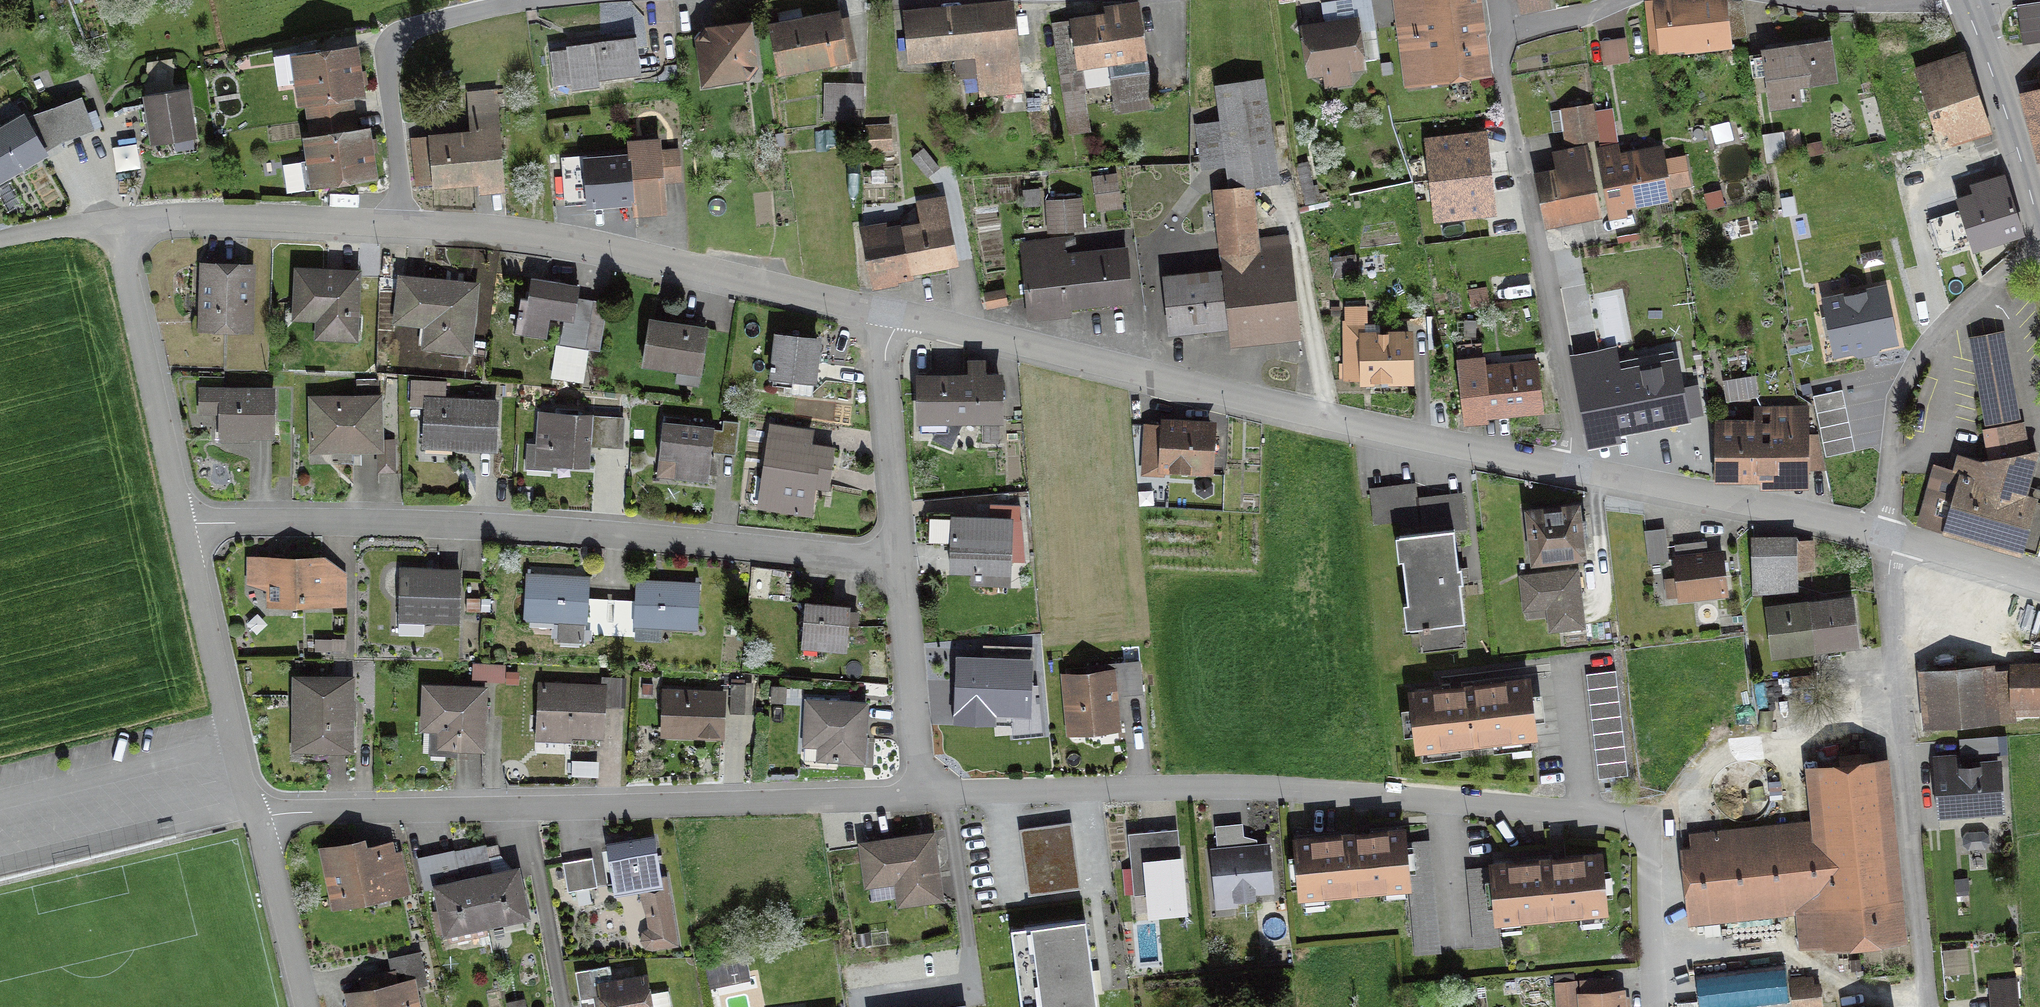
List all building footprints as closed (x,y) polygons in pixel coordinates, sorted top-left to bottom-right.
[(1482,71),(1473,0),(1460,0),(1453,1),(1453,0),(1422,0),(1423,6),(1414,12),(1415,24),(1397,26),(1405,86),(1434,82),(1433,78),(1482,71)] [(1724,41),(1720,0),(1714,0),(1653,6),(1655,18),(1645,19),(1650,76),(1665,75),(1663,48),(1724,41)] [(2039,36),(2039,2),(2016,5),(2021,39),(2039,36)] [(1151,108),(1149,96),(1136,5),(1119,8),(1121,15),(1105,17),(1105,15),(1073,19),(1073,22),(1053,25),(1069,135),(1087,132),(1079,82),(1108,77),(1113,114),(1151,108)] [(929,9),(901,12),(907,65),(908,64),(908,58),(954,54),(957,80),(976,78),(978,96),(1018,92),(1010,10),(930,17),(929,9)] [(776,76),(847,63),(838,19),(821,23),(820,17),(767,27),(776,76)] [(1309,73),(1359,66),(1352,24),(1303,31),(1309,73)] [(752,69),(746,26),(696,33),(702,68),(697,69),(698,75),(701,80),(705,83),(711,85),(716,85),(718,85),(718,80),(745,77),(752,69)] [(594,77),(632,72),(630,58),(635,57),(632,37),(575,44),(576,48),(549,51),(552,77),(569,75),(571,91),(596,88),(594,77)] [(1627,63),(1623,39),(1598,43),(1601,66),(1627,63)] [(1830,80),(1825,46),(1763,55),(1771,106),(1795,103),(1792,86),(1830,80)] [(306,102),(308,122),(311,141),(306,142),(313,184),(370,176),(366,151),(363,134),(351,136),(348,116),(345,96),(357,94),(355,79),(351,52),(295,61),(294,55),(274,58),(278,87),(298,84),(300,103),(306,102)] [(1248,188),(1273,185),(1257,80),(1217,85),(1223,124),(1197,128),(1202,168),(1229,164),(1232,190),(1213,192),(1223,286),(1202,288),(1201,275),(1163,279),(1168,333),(1295,319),(1286,238),(1254,242),(1248,188)] [(860,111),(861,86),(822,85),(821,120),(845,120),(845,111),(860,111)] [(185,90),(142,97),(150,142),(192,135),(185,90)] [(431,181),(500,175),(493,93),(466,95),(468,117),(470,117),(473,134),(412,140),(416,186),(432,185),(431,181)] [(94,130),(82,100),(31,119),(42,149),(94,130)] [(1586,106),(1564,110),(1569,144),(1591,141),(1586,106)] [(865,151),(889,149),(888,119),(864,120),(865,151)] [(0,135),(0,181),(41,157),(22,122),(0,135)] [(1600,144),(1612,142),(1610,124),(1597,126),(1600,144)] [(1781,159),(1777,133),(1764,135),(1768,161),(1781,159)] [(1542,221),(1598,209),(1585,148),(1553,155),(1556,172),(1533,177),(1542,221)] [(627,153),(628,159),(631,201),(632,214),(663,211),(660,183),(678,182),(675,151),(658,153),(657,150),(627,153)] [(926,178),(937,170),(921,150),(910,159),(926,178)] [(1597,159),(1605,207),(1669,195),(1667,188),(1685,184),(1680,160),(1663,163),(1661,154),(1614,163),(1613,156),(1597,159)] [(631,201),(628,159),(586,163),(589,205),(631,201)] [(1097,210),(1117,207),(1113,177),(1092,180),(1097,210)] [(1962,210),(1972,244),(2019,230),(2003,179),(1974,188),(1979,205),(1962,210)] [(921,213),(924,230),(921,231),(908,233),(862,242),(871,290),(895,285),(893,275),(910,271),(915,270),(951,263),(943,226),(947,225),(943,203),(919,207),(921,213)] [(1049,231),(1077,230),(1076,203),(1048,204),(1049,231)] [(1064,259),(1062,241),(1019,245),(1025,306),(1128,295),(1124,253),(1064,259)] [(1333,279),(1355,276),(1352,260),(1332,263),(1333,279)] [(246,328),(248,269),(202,268),(201,326),(246,328)] [(352,340),(355,275),(295,272),(294,306),(317,307),(316,338),(352,340)] [(575,302),(577,287),(529,279),(526,300),(519,299),(513,333),(544,338),(547,319),(570,322),(570,327),(573,330),(576,332),(584,333),(582,349),(594,351),(598,330),(586,328),(590,304),(575,302)] [(465,350),(472,288),(400,281),(396,321),(440,326),(437,347),(465,350)] [(1885,288),(1827,299),(1837,355),(1896,344),(1885,288)] [(985,308),(1004,304),(1002,293),(983,296),(985,308)] [(1344,380),(1408,379),(1407,339),(1361,339),(1361,315),(1343,315),(1344,380)] [(697,371),(703,331),(649,322),(642,362),(697,371)] [(1934,475),(1920,525),(2035,557),(2039,541),(2039,504),(2035,503),(2038,491),(2024,487),(2034,453),(2025,454),(2019,425),(2016,425),(1999,334),(1970,339),(1987,430),(1983,431),(1989,461),(1982,462),(1978,476),(1954,469),(1951,479),(1934,475)] [(789,394),(809,396),(815,341),(775,337),(772,367),(769,367),(769,370),(771,371),(770,386),(789,388),(789,394)] [(1681,389),(1673,342),(1573,360),(1586,435),(1699,415),(1694,387),(1681,389)] [(1457,365),(1463,415),(1539,408),(1535,370),(1481,375),(1480,362),(1475,363),(1474,359),(1462,360),(1462,364),(1457,365)] [(959,420),(997,420),(997,379),(981,379),(981,365),(969,365),(969,379),(917,380),(918,420),(941,420),(932,440),(947,448),(959,420)] [(450,447),(492,449),(494,407),(466,406),(466,403),(441,402),(442,383),(410,382),(409,408),(424,409),(423,440),(450,441),(450,447)] [(218,435),(271,436),(271,393),(218,392),(218,435)] [(327,445),(327,450),(376,448),(377,472),(392,472),(391,442),(376,442),(375,400),(311,402),(312,445),(327,445)] [(1806,470),(1823,470),(1816,436),(1806,438),(1806,408),(1759,409),(1757,432),(1714,432),(1713,473),(1806,473),(1806,470)] [(596,447),(614,448),(616,419),(537,414),(535,446),(526,446),(525,468),(549,470),(550,461),(585,463),(587,430),(597,431),(596,447)] [(718,452),(733,454),(736,424),(721,422),(718,452)] [(672,480),(706,484),(712,429),(661,424),(657,459),(675,461),(672,480)] [(1162,468),(1206,470),(1209,429),(1146,426),(1143,474),(1162,475),(1162,468)] [(796,485),(825,489),(831,449),(786,443),(787,437),(804,440),(805,433),(768,427),(758,497),(793,503),(796,485)] [(1414,488),(1368,494),(1372,525),(1397,522),(1399,536),(1397,536),(1408,629),(1415,628),(1462,623),(1458,584),(1461,584),(1459,568),(1456,569),(1452,531),(1465,530),(1461,498),(1416,503),(1414,488)] [(1018,507),(989,505),(988,520),(951,519),(951,514),(925,514),(924,542),(950,543),(949,571),(970,572),(970,583),(1007,585),(1008,561),(1023,562),(1019,521),(1017,521),(1018,507)] [(1575,523),(1573,510),(1528,515),(1533,561),(1578,556),(1576,537),(1585,536),(1583,522),(1575,523)] [(1665,535),(1646,537),(1650,566),(1668,563),(1665,535)] [(1809,571),(1808,544),(1793,544),(1793,538),(1751,538),(1753,595),(1793,595),(1793,572),(1809,571)] [(1678,598),(1723,593),(1719,555),(1705,557),(1703,543),(1673,546),(1675,561),(1674,561),(1678,598)] [(342,606),(342,576),(320,576),(320,562),(268,562),(267,603),(318,603),(318,606),(342,606)] [(457,622),(459,579),(425,578),(425,572),(398,571),(396,614),(422,615),(421,621),(457,622)] [(1550,629),(1579,626),(1573,574),(1521,580),(1524,608),(1548,606),(1550,629)] [(605,637),(607,604),(584,603),(586,580),(525,577),(523,619),(558,621),(557,641),(580,642),(580,630),(583,630),(583,636),(605,637)] [(696,586),(635,583),(634,606),(612,605),(610,637),(633,638),(633,625),(693,629),(696,586)] [(1773,654),(1854,644),(1848,601),(1768,611),(1773,654)] [(843,646),(847,608),(804,604),(800,642),(843,646)] [(1465,649),(1462,623),(1415,628),(1419,654),(1465,649)] [(1030,650),(993,649),(993,664),(958,662),(956,703),(991,704),(990,710),(1010,711),(1011,672),(1029,673),(1030,650)] [(1125,695),(1139,693),(1137,663),(1122,665),(1125,695)] [(472,680),(501,682),(501,667),(473,665),(472,680)] [(1988,673),(1988,671),(1935,675),(1939,728),(2011,722),(2009,702),(2039,702),(2039,672),(1988,673)] [(1613,778),(1626,776),(1614,672),(1584,675),(1596,780),(1613,778)] [(1094,724),(1114,722),(1109,673),(1063,677),(1068,729),(1094,727),(1094,724)] [(599,707),(617,707),(618,680),(601,679),(600,689),(540,687),(537,732),(598,735),(599,707)] [(303,718),(302,748),(346,749),(347,719),(351,716),(352,712),(350,707),(348,706),(339,705),(339,683),(295,682),(295,718),(303,718)] [(1531,737),(1525,682),(1410,696),(1417,750),(1531,737)] [(727,715),(742,715),(743,685),(728,685),(727,715)] [(453,749),(480,750),(483,690),(422,687),(421,730),(429,730),(428,755),(453,756),(453,749)] [(682,736),(716,738),(718,694),(665,692),(664,721),(683,722),(682,736)] [(835,761),(861,763),(864,705),(805,702),(802,746),(819,747),(818,763),(835,764),(835,761)] [(1999,756),(1998,736),(1959,738),(1960,758),(1999,756)] [(1800,947),(1856,942),(1901,938),(1897,902),(1898,902),(1898,901),(1886,902),(1872,765),(1864,766),(1863,757),(1840,759),(1841,769),(1816,771),(1822,823),(1691,837),(1692,847),(1681,848),(1689,923),(1803,911),(1805,930),(1799,931),(1800,947)] [(1999,809),(1996,769),(1959,772),(1958,765),(1950,766),(1950,762),(1932,763),(1936,814),(1999,809)] [(1071,823),(1021,829),(1029,892),(1079,885),(1071,823)] [(1126,834),(1128,859),(1143,858),(1141,833),(1126,834)] [(1300,897),(1405,887),(1400,833),(1295,842),(1300,897)] [(899,903),(937,898),(928,837),(861,847),(866,879),(895,875),(899,903)] [(652,839),(605,847),(612,895),(639,890),(640,897),(646,918),(648,931),(642,934),(640,941),(644,948),(650,949),(674,945),(663,877),(658,878),(652,839)] [(1215,840),(1216,853),(1211,853),(1215,894),(1233,892),(1233,900),(1252,899),(1251,891),(1269,889),(1265,848),(1228,852),(1226,839),(1215,840)] [(401,878),(385,882),(379,854),(366,857),(365,849),(361,847),(357,848),(353,846),(328,851),(339,906),(370,900),(368,893),(386,890),(387,896),(404,892),(401,878)] [(483,846),(468,849),(453,852),(459,883),(453,884),(435,888),(439,911),(432,913),(436,931),(443,929),(446,942),(486,934),(485,928),(483,921),(523,912),(514,871),(504,873),(490,877),(483,846)] [(1602,912),(1597,857),(1491,867),(1496,922),(1602,912)] [(565,893),(595,888),(590,859),(560,864),(565,893)] [(1148,915),(1183,912),(1178,860),(1144,863),(1148,915)] [(1080,919),(1012,927),(1023,1006),(1092,1006),(1088,977),(1080,919)] [(424,985),(418,954),(388,960),(391,974),(404,971),(406,980),(411,983),(412,988),(424,985)] [(578,1002),(593,1000),(591,988),(598,987),(602,1006),(668,1006),(666,992),(645,995),(643,979),(611,984),(608,967),(573,973),(578,1002)] [(415,1003),(408,1004),(405,987),(401,985),(393,987),(381,979),(370,981),(372,991),(353,995),(356,1006),(416,1006),(415,1003)] [(1818,986),(1810,987),(1809,979),(1800,980),(1799,979),(1789,981),(1792,1006),(1801,1006),(1820,1005),(1818,986)] [(1619,994),(1610,995),(1609,980),(1579,983),(1581,1006),(1620,1006),(1619,994)] [(1573,983),(1554,985),(1556,1006),(1575,1006),(1573,983)] [(2014,983),(1990,985),(1992,1006),(2017,1006),(2014,983)]
